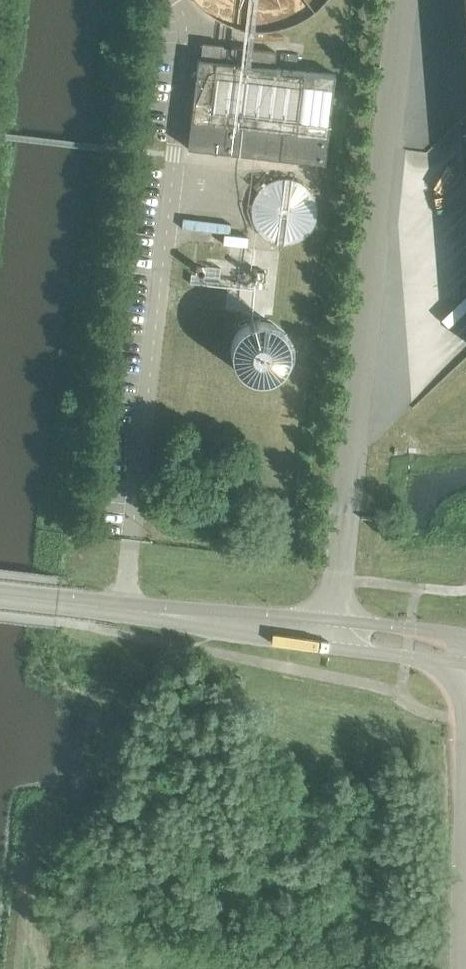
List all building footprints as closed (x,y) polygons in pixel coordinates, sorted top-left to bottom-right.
[(200,57),(221,59),(223,46),(201,43),(200,57)] [(197,59),(187,148),(324,164),(335,75),(274,68),(276,52),(232,47),(230,63),(197,59)] [(189,283),(218,286),(220,267),(205,266),(204,275),(190,274),(189,283)] [(233,364),(236,369),(240,373),(246,377),(251,379),(258,380),(264,380),(270,378),(276,375),(281,371),(284,366),(287,360),(288,354),(288,348),(287,342),(284,336),(280,331),(276,327),(270,324),(264,322),(258,322),(251,323),(245,325),(240,329),(236,333),(233,339),(231,345),(230,351),(231,358),(233,364)]
